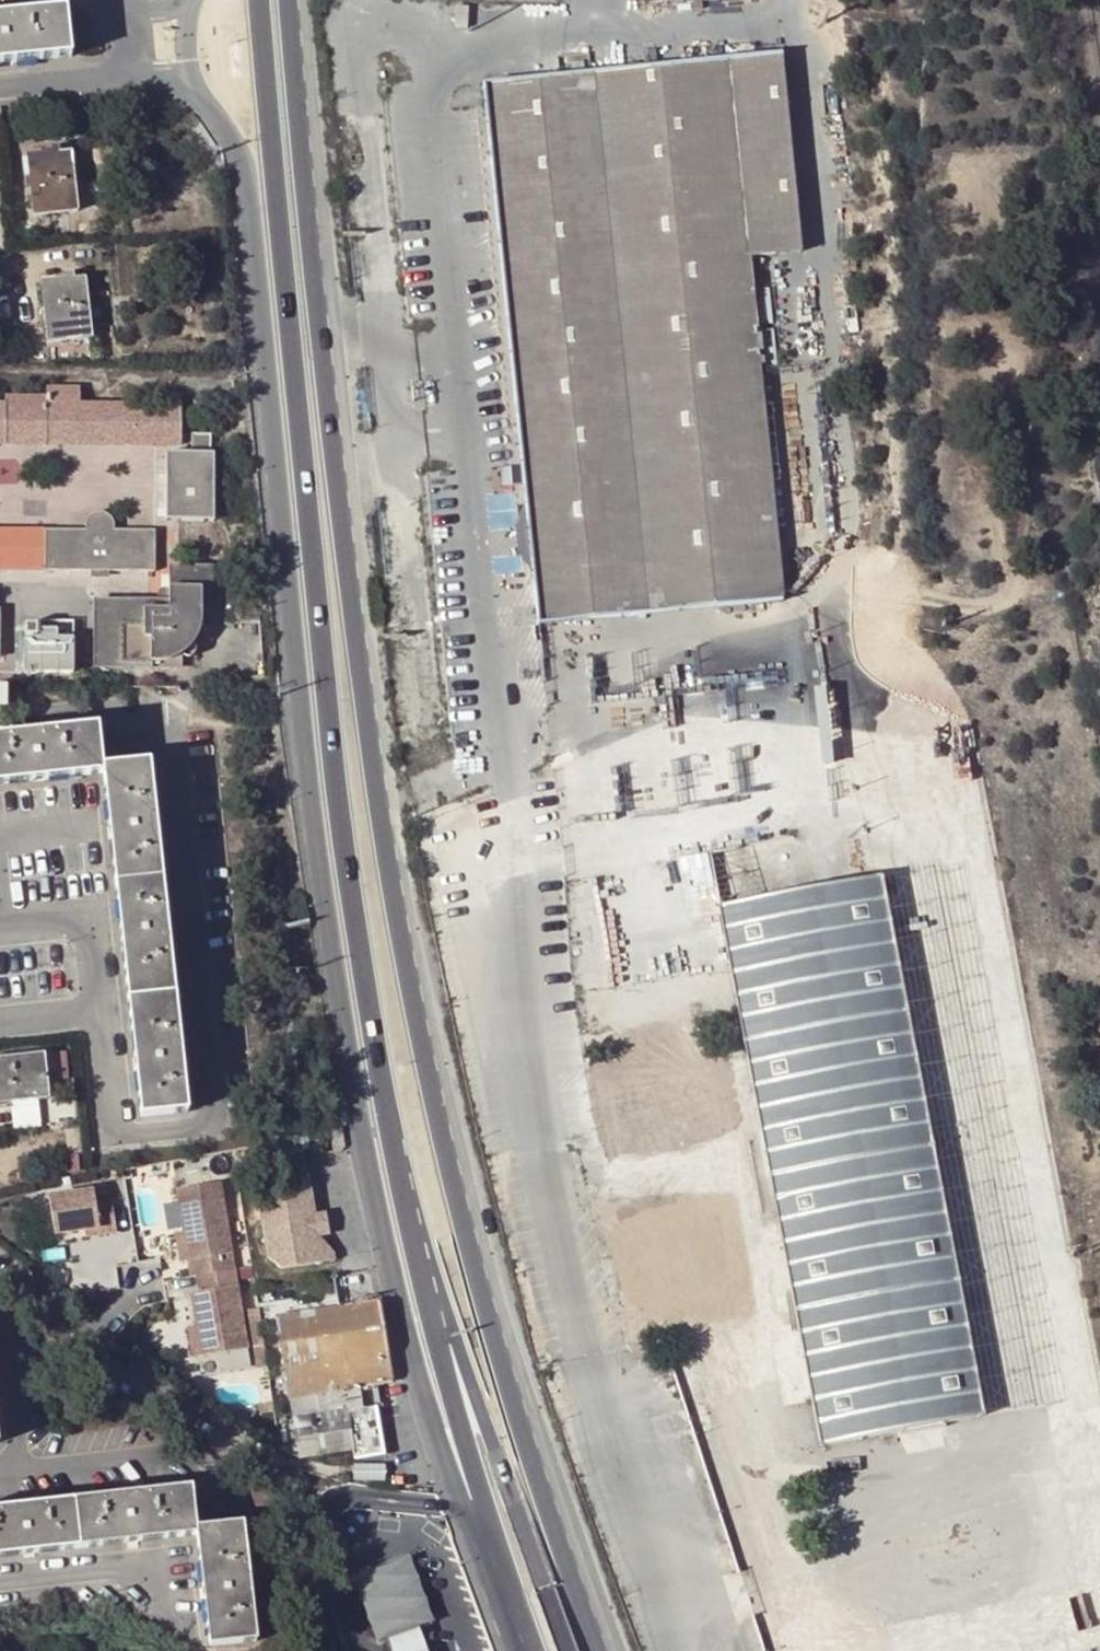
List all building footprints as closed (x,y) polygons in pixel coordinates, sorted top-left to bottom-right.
[(469,8),(456,7),(455,27),(468,28),(469,8)] [(64,11),(0,18),(0,66),(68,59),(64,11)] [(484,89),(496,209),(538,625),(587,621),(783,600),(759,356),(785,354),(778,279),(753,282),(751,259),(776,256),(801,253),(781,56),(484,89)] [(209,147),(194,136),(189,142),(204,154),(209,147)] [(76,213),(69,152),(26,157),(35,218),(76,213)] [(587,621),(538,625),(496,209),(482,210),(526,640),(589,635),(587,621)] [(751,259),(753,282),(778,279),(776,256),(751,259)] [(83,277),(39,283),(48,343),(90,338),(83,277)] [(178,447),(177,404),(77,404),(76,386),(46,386),(46,397),(6,397),(6,403),(0,403),(0,446),(178,447)] [(191,434),(191,456),(214,457),(213,434),(191,434)] [(165,456),(166,521),(214,521),(214,457),(191,456),(165,456)] [(156,572),(157,531),(114,531),(113,526),(110,520),(105,517),(98,515),(93,517),(89,519),(85,524),(84,531),(45,530),(45,570),(156,572)] [(45,530),(0,529),(0,570),(45,570),(45,530)] [(213,608),(213,564),(178,565),(179,574),(169,574),(169,588),(158,598),(103,598),(103,607),(94,607),(94,657),(103,657),(103,667),(171,666),(171,657),(179,653),(186,649),(193,642),(196,636),(199,631),(201,623),(202,609),(213,608)] [(179,574),(178,565),(169,565),(169,574),(179,574)] [(103,598),(94,598),(94,607),(103,607),(103,598)] [(73,673),(74,637),(23,635),(22,671),(73,673)] [(94,657),(94,667),(103,667),(103,657),(94,657)] [(1084,1584),(838,1633),(842,1650),(1088,1650),(1097,1649),(1099,1648),(1099,1392),(1077,1268),(1070,1269),(969,723),(917,732),(863,728),(821,719),(728,696),(691,706),(712,814),(925,774),(943,866),(946,866),(1050,1405),(1084,1584)] [(0,738),(0,786),(103,775),(140,1118),(187,1113),(150,764),(103,768),(97,729),(0,738)] [(717,910),(746,904),(736,850),(707,856),(717,910)] [(985,1417),(1050,1405),(946,866),(943,866),(881,878),(985,1417)] [(746,904),(717,910),(779,1229),(811,1398),(821,1449),(985,1417),(881,878),(746,904)] [(55,1090),(72,1089),(70,1049),(53,1050),(55,1090)] [(41,1055),(0,1060),(0,1105),(47,1099),(41,1055)] [(688,1068),(699,1124),(729,1119),(719,1062),(695,1066),(688,1068)] [(688,1068),(609,1082),(586,1086),(597,1144),(699,1124),(688,1068)] [(258,1202),(267,1261),(283,1271),(336,1262),(334,1256),(322,1241),(309,1225),(318,1218),(312,1184),(305,1179),(269,1186),(258,1202)] [(182,1234),(187,1262),(190,1279),(195,1278),(233,1272),(219,1185),(175,1193),(182,1234)] [(95,1202),(112,1199),(110,1189),(94,1191),(95,1202)] [(95,1202),(94,1191),(49,1198),(55,1236),(89,1231),(99,1229),(100,1235),(117,1232),(112,1199),(95,1202)] [(660,1312),(662,1321),(740,1307),(717,1203),(612,1224),(621,1263),(631,1262),(641,1315),(660,1312)] [(318,1218),(309,1225),(322,1241),(318,1218)] [(783,1403),(811,1398),(779,1229),(758,1233),(778,1338),(770,1339),(783,1403)] [(187,1262),(182,1234),(174,1235),(179,1264),(187,1262)] [(247,1350),(233,1272),(195,1278),(198,1294),(190,1296),(196,1329),(201,1358),(247,1350)] [(380,1304),(279,1319),(290,1399),(393,1386),(380,1304)] [(193,1359),(201,1358),(196,1329),(188,1330),(193,1359)] [(347,1415),(293,1423),(297,1444),(315,1441),(319,1458),(353,1452),(347,1415)] [(0,1509),(0,1557),(197,1535),(210,1647),(258,1642),(243,1523),(196,1529),(192,1487),(132,1494),(0,1509)] [(384,1639),(388,1650),(423,1650),(415,1628),(384,1639)]
